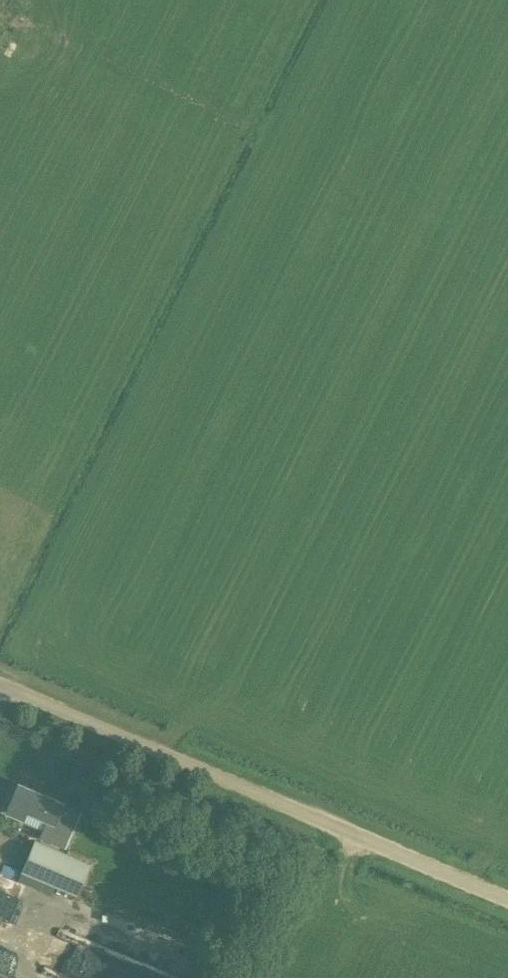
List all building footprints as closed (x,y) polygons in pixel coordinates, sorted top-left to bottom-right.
[(17,783),(5,810),(22,816),(25,809),(47,818),(39,836),(63,846),(79,810),(61,802),(17,783)] [(20,870),(62,888),(77,894),(90,864),(33,839),(20,870)] [(7,927),(19,900),(0,891),(0,924),(7,927)]
